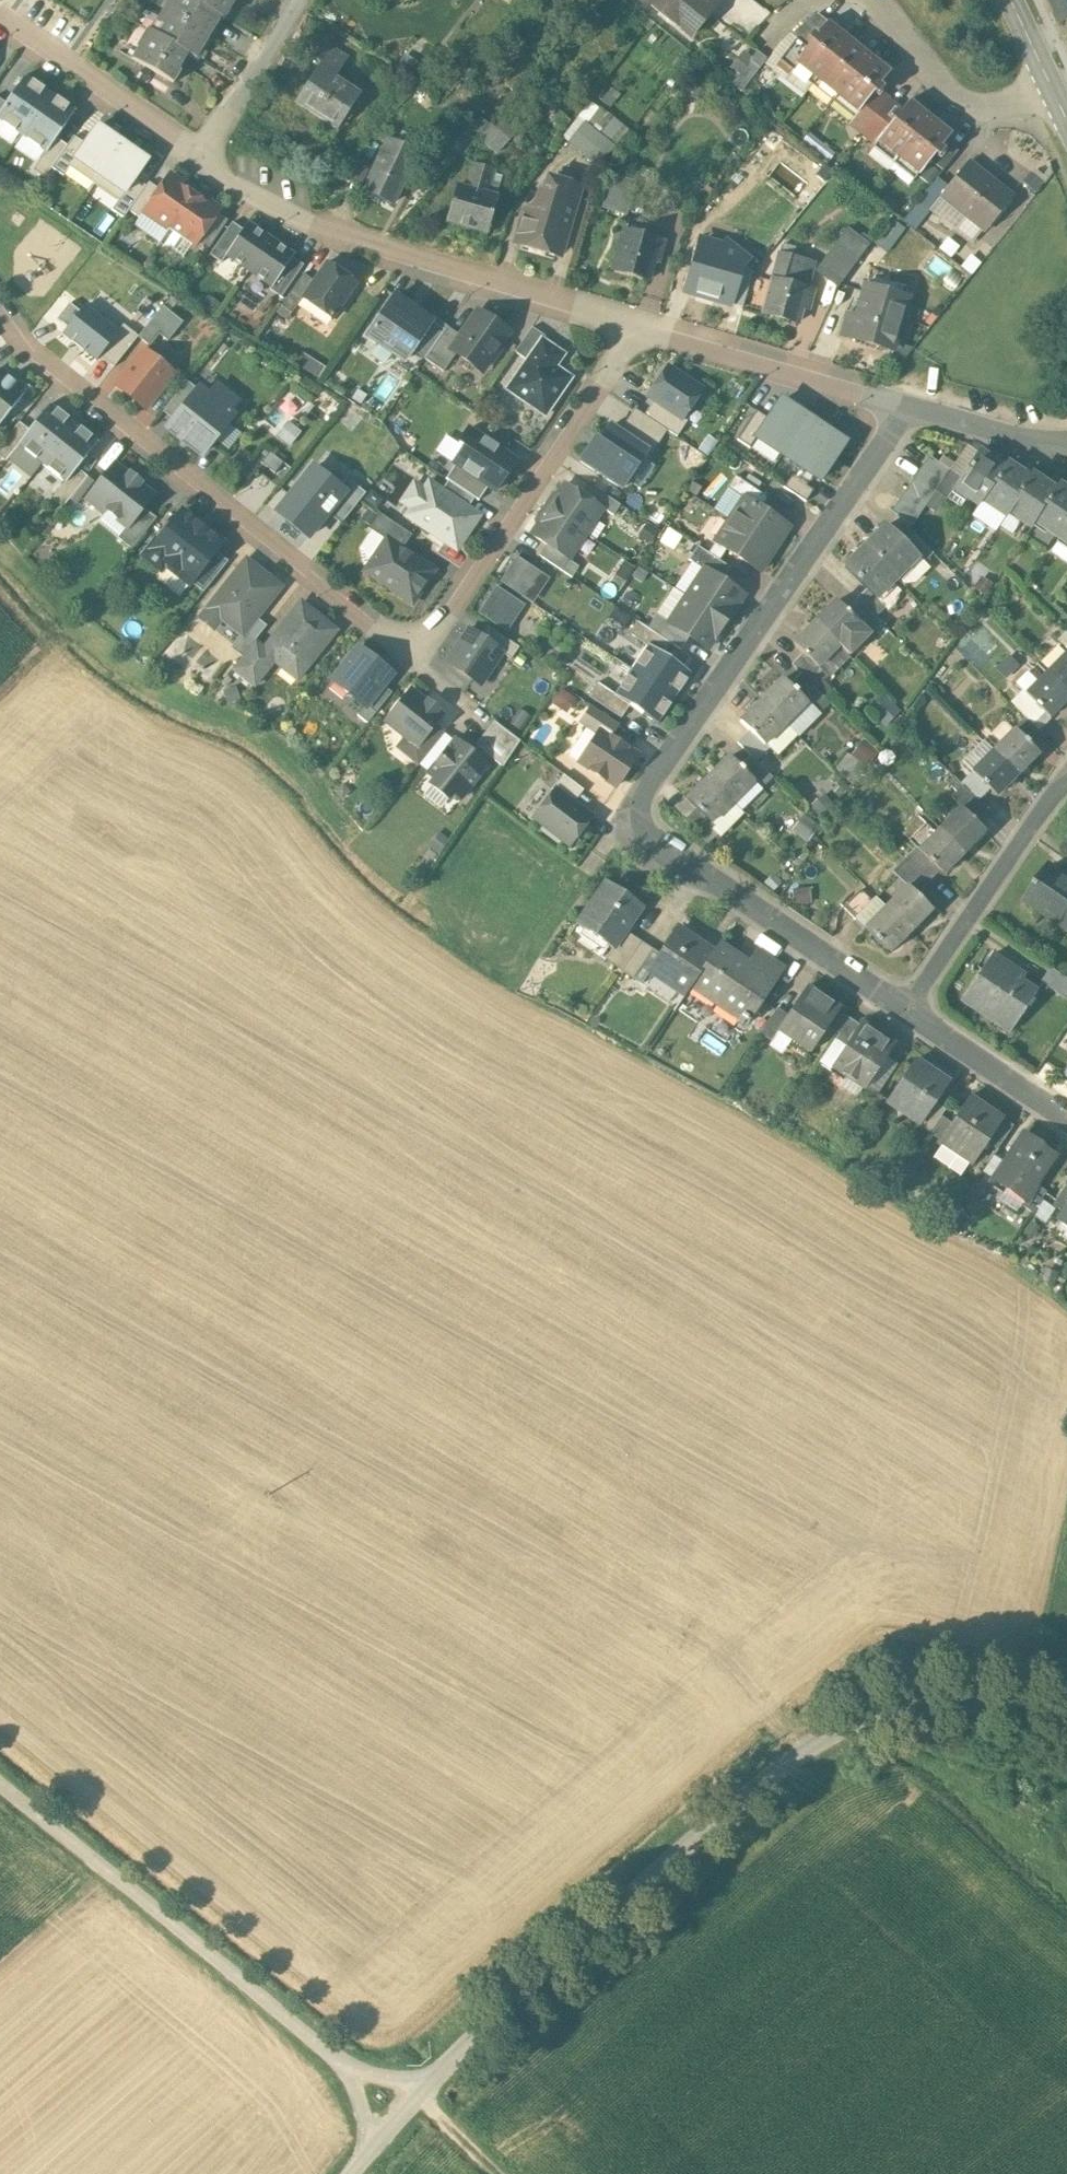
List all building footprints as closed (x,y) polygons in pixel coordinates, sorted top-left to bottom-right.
[(163,11),(209,38),(214,30),(216,31),(223,19),(192,0),(169,0),(163,11)] [(223,19),(234,0),(192,0),(223,19)] [(647,0),(691,36),(714,8),(704,0),(647,0)] [(1060,22),(1066,18),(1066,0),(1050,0),(1060,22)] [(209,38),(163,11),(150,31),(187,53),(199,60),(206,48),(203,47),(209,38)] [(807,48),(795,63),(796,63),(816,80),(849,39),(828,22),(807,48)] [(150,31),(149,30),(148,32),(151,34),(141,51),(138,49),(131,60),(173,84),(185,64),(182,62),(187,53),(150,31)] [(797,39),(780,60),(791,70),(796,63),(795,63),(807,48),(797,39)] [(849,39),(816,80),(837,96),(869,55),(849,39)] [(346,59),(324,45),(314,60),(321,64),(297,101),(339,128),(359,96),(333,79),(346,59)] [(869,55),(837,96),(858,113),(877,89),(891,72),(869,55)] [(750,60),(732,84),(742,92),(760,68),(750,60)] [(25,75),(6,103),(0,112),(0,122),(21,136),(51,93),(25,75)] [(877,89),(858,113),(849,124),(862,134),(889,99),(877,89)] [(76,110),(51,93),(21,136),(45,153),(46,154),(57,138),(76,110)] [(889,99),(862,134),(874,144),(877,141),(902,109),(889,99)] [(902,109),(877,141),(898,158),(931,117),(909,100),(902,109)] [(505,110),(477,139),(494,156),(523,127),(505,110)] [(931,117),(898,158),(919,175),(952,134),(931,117)] [(616,121),(604,138),(614,146),(627,130),(616,121)] [(604,138),(586,123),(570,144),(587,158),(600,143),(610,151),(614,146),(604,138)] [(124,143),(99,125),(72,164),(97,181),(124,143)] [(57,138),(46,154),(45,153),(33,170),(45,178),(67,146),(57,138)] [(389,140),(365,191),(392,204),(416,153),(389,140)] [(148,160),(124,143),(97,181),(121,198),(148,160)] [(600,143),(587,158),(598,167),(610,151),(600,143)] [(949,143),(933,162),(943,170),(959,151),(949,143)] [(359,159),(349,182),(360,187),(371,165),(359,159)] [(1013,196),(969,161),(948,188),(941,197),(931,209),(972,242),(981,230),(984,232),(1013,196)] [(495,170),(472,164),(466,188),(488,195),(495,170)] [(159,190),(144,212),(169,229),(194,193),(169,175),(159,190)] [(546,196),(539,194),(533,214),(526,211),(516,242),(559,255),(579,188),(550,179),(546,196)] [(937,179),(919,201),(930,211),(931,209),(941,197),(948,188),(937,179)] [(149,182),(129,211),(139,218),(144,212),(159,190),(149,182)] [(466,188),(457,186),(447,222),(486,233),(496,197),(488,195),(466,188)] [(632,196),(614,190),(609,209),(627,214),(632,196)] [(194,193),(169,229),(194,247),(219,210),(194,193)] [(895,221),(879,243),(888,249),(903,227),(895,221)] [(232,223),(210,255),(221,263),(226,256),(225,255),(243,230),(232,223)] [(271,239),(248,223),(243,230),(225,255),(226,256),(249,272),(271,239)] [(659,240),(625,231),(614,270),(648,279),(659,240)] [(845,231),(817,268),(840,285),(868,247),(845,231)] [(294,255),(271,239),(249,272),(271,287),(272,288),(293,258),(294,255)] [(721,246),(702,241),(687,291),(730,304),(740,268),(748,260),(736,250),(738,248),(727,239),(721,246)] [(795,249),(783,246),(781,255),(792,258),(795,249)] [(953,287),(964,275),(935,250),(925,262),(953,287)] [(792,258),(781,255),(764,313),(797,322),(813,264),(792,258)] [(293,258),(272,288),(271,287),(270,290),(281,298),(303,265),(293,258)] [(357,284),(327,263),(314,281),(302,299),(332,319),(357,284)] [(303,274),(281,306),(291,314),(302,299),(314,281),(303,274)] [(907,300),(865,288),(850,338),(892,350),(907,300)] [(394,296),(367,335),(405,362),(430,326),(414,315),(417,311),(394,296)] [(119,332),(86,306),(85,305),(80,312),(70,303),(57,319),(68,327),(63,334),(73,342),(72,343),(83,352),(84,351),(97,361),(119,332)] [(162,306),(138,337),(150,346),(159,334),(168,341),(183,322),(162,306)] [(507,333),(478,313),(461,337),(452,350),(456,354),(481,370),(507,333)] [(447,327),(425,359),(443,372),(456,354),(452,350),(461,337),(447,327)] [(532,327),(515,352),(527,361),(542,340),(542,341),(545,336),(532,327)] [(527,361),(511,385),(512,393),(524,401),(532,399),(533,398),(549,409),(570,378),(554,367),(563,355),(542,341),(542,340),(527,361)] [(173,373),(144,350),(116,385),(145,409),(162,387),(165,387),(173,377),(172,374),(173,373)] [(701,390),(668,367),(648,397),(682,419),(701,390)] [(25,393),(14,385),(16,383),(7,377),(6,378),(0,374),(0,424),(25,393)] [(165,429),(201,458),(236,415),(232,411),(239,402),(216,384),(209,393),(199,386),(195,391),(186,383),(164,410),(174,418),(165,429)] [(808,416),(775,395),(750,434),(783,455),(808,416)] [(29,430),(18,445),(19,445),(42,464),(74,423),(50,404),(29,430)] [(626,421),(662,437),(668,424),(631,408),(626,421)] [(841,438),(808,416),(783,455),(816,477),(841,438)] [(290,443),(299,431),(286,421),(277,433),(290,443)] [(0,446),(0,457),(6,462),(19,445),(18,445),(29,430),(19,422),(0,446)] [(74,423),(42,464),(65,482),(66,483),(77,468),(98,442),(74,423)] [(605,423),(579,462),(622,491),(648,451),(605,423)] [(491,492),(514,458),(469,428),(447,462),(491,492)] [(961,478),(954,489),(978,505),(983,499),(982,499),(1002,469),(979,453),(961,478)] [(950,470),(929,456),(921,467),(942,481),(950,470)] [(1030,480),(1006,463),(1002,469),(982,499),(983,499),(1007,516),(1010,511),(1010,510),(1030,480)] [(113,465),(89,496),(127,526),(128,527),(143,508),(153,496),(138,485),(140,482),(130,474),(128,477),(113,465)] [(942,481),(921,467),(914,478),(935,492),(936,491),(942,481)] [(77,468),(66,483),(65,482),(52,498),(63,507),(88,476),(77,468)] [(313,468),(278,512),(309,536),(344,492),(313,468)] [(942,481),(936,491),(947,499),(954,489),(961,478),(950,470),(942,481)] [(1030,480),(1010,510),(1010,511),(1034,527),(1038,522),(1037,521),(1058,491),(1034,475),(1030,480)] [(768,497),(735,476),(727,487),(744,498),(761,508),(768,497)] [(935,492),(914,478),(906,489),(927,503),(935,492)] [(475,498),(448,480),(441,491),(467,509),(475,498)] [(441,491),(429,483),(407,516),(456,549),(478,516),(467,509),(441,491)] [(621,505),(588,483),(580,494),(602,509),(603,508),(614,515),(621,505)] [(580,494),(570,487),(565,484),(548,509),(586,534),(602,509),(580,494)] [(1037,521),(1038,522),(1062,538),(1066,531),(1066,489),(1062,486),(1058,491),(1037,521)] [(927,503),(906,489),(899,500),(920,514),(927,503)] [(761,508),(744,498),(730,520),(774,549),(788,527),(761,508)] [(920,514),(899,500),(891,511),(912,526),(920,514)] [(143,508),(128,527),(127,526),(118,538),(132,549),(156,518),(143,508)] [(586,534),(548,509),(532,534),(547,544),(569,559),(586,534)] [(222,543),(182,511),(156,544),(155,542),(144,556),(161,569),(165,564),(190,584),(191,582),(215,551),(222,543)] [(412,535),(379,513),(369,528),(386,540),(387,539),(402,549),(412,535)] [(774,549),(730,520),(716,542),(726,549),(760,571),(774,549)] [(905,543),(886,525),(865,546),(896,577),(917,555),(905,543)] [(933,553),(914,534),(905,543),(917,555),(924,562),(933,553)] [(402,549),(387,539),(386,540),(365,572),(412,603),(434,570),(402,549)] [(726,549),(716,542),(708,553),(719,560),(726,549)] [(569,559),(547,544),(540,556),(572,577),(579,567),(571,561),(569,559)] [(708,553),(698,546),(689,559),(704,569),(721,581),(730,567),(719,560),(708,553)] [(896,577),(865,546),(844,568),(865,590),(875,599),(875,598),(896,577)] [(215,551),(191,582),(204,592),(228,561),(215,551)] [(532,601),(549,575),(515,553),(498,579),(532,601)] [(246,560),(200,618),(214,629),(222,619),(242,634),(242,635),(256,618),(281,587),(267,576),(266,578),(259,572),(260,571),(246,560)] [(721,581),(704,569),(686,596),(726,622),(743,595),(721,581)] [(495,583),(476,612),(506,631),(525,602),(495,583)] [(875,599),(865,590),(857,598),(875,616),(884,607),(875,598),(875,599)] [(726,622),(686,596),(669,622),(689,636),(708,648),(726,622)] [(875,616),(857,598),(845,610),(846,611),(847,611),(850,614),(849,615),(869,635),(882,622),(875,616)] [(845,610),(836,602),(815,622),(839,646),(848,655),(869,635),(849,615),(850,614),(847,611),(846,611),(845,610)] [(266,648),(263,651),(274,660),(286,670),(292,662),(303,671),(335,630),(301,603),(266,648)] [(669,622),(657,614),(648,628),(671,643),(681,649),(689,636),(669,622)] [(256,618),(242,635),(242,634),(231,648),(242,657),(256,640),(266,626),(256,618)] [(648,628),(638,621),(630,633),(647,645),(648,644),(663,654),(671,643),(648,628)] [(839,646),(815,622),(794,643),(801,651),(805,654),(804,655),(807,658),(808,657),(817,667),(839,646)] [(502,652),(469,629),(447,663),(480,685),(502,652)] [(1056,640),(1066,651),(1066,629),(1056,640)] [(242,657),(231,670),(252,687),(274,660),(263,651),(266,648),(256,640),(242,657)] [(663,654),(648,644),(647,645),(631,669),(675,698),(679,692),(687,679),(692,673),(663,654)] [(359,649),(334,680),(365,705),(382,685),(390,674),(359,649)] [(817,667),(808,657),(807,658),(804,655),(805,654),(801,651),(790,662),(801,673),(819,691),(830,680),(817,667)] [(1047,673),(1066,693),(1066,653),(1047,673)] [(675,698),(631,669),(615,693),(614,695),(630,705),(658,724),(662,717),(675,698)] [(819,691),(801,673),(789,685),(793,689),(794,688),(797,692),(796,692),(806,703),(816,713),(828,701),(819,691)] [(1047,673),(1026,694),(1036,705),(1035,705),(1039,709),(1039,708),(1044,713),(1049,718),(1066,700),(1066,693),(1047,673)] [(789,685),(783,679),(782,680),(762,700),(761,699),(786,724),(786,723),(805,703),(806,703),(796,692),(797,692),(794,688),(793,689),(789,685)] [(615,693),(598,682),(588,696),(621,718),(630,705),(614,695),(615,693)] [(365,705),(357,715),(367,723),(392,693),(382,685),(365,705)] [(411,690),(386,721),(416,745),(417,746),(434,725),(442,715),(436,711),(438,709),(428,701),(427,703),(411,690)] [(1026,694),(1022,690),(1010,702),(1032,725),(1044,713),(1039,708),(1039,709),(1035,705),(1036,705),(1026,694)] [(786,724),(761,699),(760,700),(761,701),(742,721),(742,720),(741,721),(750,730),(751,731),(750,732),(753,735),(754,735),(765,745),(765,744),(766,744),(765,744),(785,724),(785,725),(786,724)] [(618,723),(592,706),(582,722),(598,733),(600,730),(609,736),(618,723)] [(520,741),(494,721),(475,745),(478,747),(490,757),(503,767),(520,741)] [(434,725),(417,746),(416,745),(408,755),(419,764),(444,733),(434,725)] [(609,736),(600,730),(598,733),(579,762),(616,786),(637,755),(609,736)] [(765,745),(754,735),(753,735),(750,732),(751,731),(750,730),(738,743),(751,756),(757,761),(769,748),(765,744),(765,745)] [(1015,730),(993,751),(1017,775),(1038,754),(1028,743),(1029,743),(1025,739),(1024,740),(1015,730)] [(863,738),(849,753),(864,766),(877,750),(863,738)] [(472,753),(455,740),(428,774),(460,799),(463,795),(465,796),(473,785),(472,784),(487,765),(485,763),(472,753)] [(490,757),(478,747),(472,753),(485,763),(490,757)] [(1017,775),(993,751),(973,771),(983,782),(982,783),(986,786),(987,785),(990,789),(996,795),(1017,775)] [(757,761),(751,756),(740,767),(743,770),(753,781),(761,788),(772,777),(757,761)] [(739,767),(729,757),(728,758),(729,758),(709,778),(708,777),(708,778),(732,802),(742,812),(742,811),(762,790),(761,789),(761,788),(753,781),(743,770),(740,767),(739,767)] [(983,782),(973,771),(960,783),(978,802),(990,789),(987,785),(986,786),(982,783),(983,782)] [(584,790),(563,774),(552,788),(555,791),(556,789),(574,803),(584,790)] [(960,783),(952,776),(946,782),(956,791),(950,797),(961,808),(967,813),(978,802),(960,783)] [(732,802),(708,778),(707,778),(708,779),(689,799),(688,798),(687,799),(696,808),(697,809),(697,810),(700,813),(701,813),(711,823),(712,822),(711,821),(731,802),(732,802)] [(574,803),(556,789),(555,791),(534,818),(569,844),(591,816),(574,803)] [(696,808),(683,821),(698,836),(711,823),(701,813),(700,813),(697,810),(697,809),(696,808)] [(967,813),(961,808),(940,830),(963,853),(985,831),(975,821),(975,820),(972,817),(971,817),(967,813)] [(801,812),(792,829),(810,838),(819,821),(801,812)] [(940,830),(920,850),(929,860),(928,860),(932,864),(933,863),(940,870),(943,873),(963,853),(940,830)] [(920,850),(916,847),(904,859),(927,882),(940,870),(933,863),(932,864),(928,860),(929,860),(920,850)] [(927,882),(904,859),(894,870),(909,886),(916,893),(927,882)] [(1063,875),(1061,879),(1046,869),(1025,900),(1048,917),(1051,913),(1066,924),(1066,878),(1063,875)] [(643,906),(606,882),(578,924),(614,948),(626,931),(643,906)] [(916,893),(909,886),(887,908),(911,932),(933,910),(922,899),(923,898),(920,895),(919,896),(916,893)] [(863,889),(845,907),(856,918),(874,901),(863,889)] [(874,901),(856,918),(866,928),(883,911),(874,901)] [(911,932),(887,908),(883,911),(866,928),(876,938),(875,939),(878,942),(879,941),(890,952),(911,932)] [(660,954),(650,969),(651,970),(686,994),(692,985),(713,954),(712,954),(677,930),(660,954)] [(642,942),(626,931),(614,948),(605,960),(622,971),(642,942)] [(660,954),(642,942),(622,971),(642,984),(651,970),(650,969),(660,954)] [(747,965),(718,945),(712,954),(713,954),(692,985),(740,1018),(737,1023),(741,1026),(745,1021),(748,1023),(751,1019),(747,1016),(758,1001),(761,1003),(784,970),(756,952),(747,965)] [(1013,969),(991,955),(962,999),(983,1013),(986,1009),(1011,1026),(1008,1030),(1010,1031),(1036,993),(1009,975),(1013,969)] [(787,1016),(777,1032),(808,1053),(826,1027),(838,1010),(839,1008),(807,986),(787,1016)] [(776,1009),(758,1036),(768,1043),(777,1032),(787,1016),(776,1009)] [(850,1018),(838,1010),(826,1027),(838,1035),(850,1018)] [(838,1035),(836,1039),(846,1046),(860,1025),(850,1018),(838,1035)] [(894,1045),(862,1023),(860,1025),(846,1046),(832,1066),(847,1076),(840,1086),(856,1097),(863,1087),(865,1088),(894,1045)] [(929,1067),(917,1059),(888,1101),(907,1113),(910,1110),(922,1118),(919,1121),(920,1122),(921,1123),(935,1102),(950,1079),(949,1078),(946,1082),(928,1070),(929,1067)] [(951,1125),(940,1141),(973,1163),(988,1142),(1004,1118),(970,1096),(951,1125)] [(946,1109),(935,1102),(921,1123),(920,1122),(918,1124),(930,1132),(940,1118),(946,1109)] [(930,1132),(929,1135),(939,1142),(940,1141),(951,1125),(940,1118),(930,1132)] [(1004,1118),(988,1142),(998,1149),(1014,1125),(1004,1118)] [(1057,1154),(1025,1132),(993,1178),(1009,1189),(1013,1184),(1028,1193),(1029,1194),(1047,1169),(1057,1154)] [(1047,1169),(1029,1194),(1028,1193),(1021,1203),(1034,1212),(1058,1177),(1047,1169)] [(1055,1204),(1066,1212),(1066,1186),(1055,1204)]
